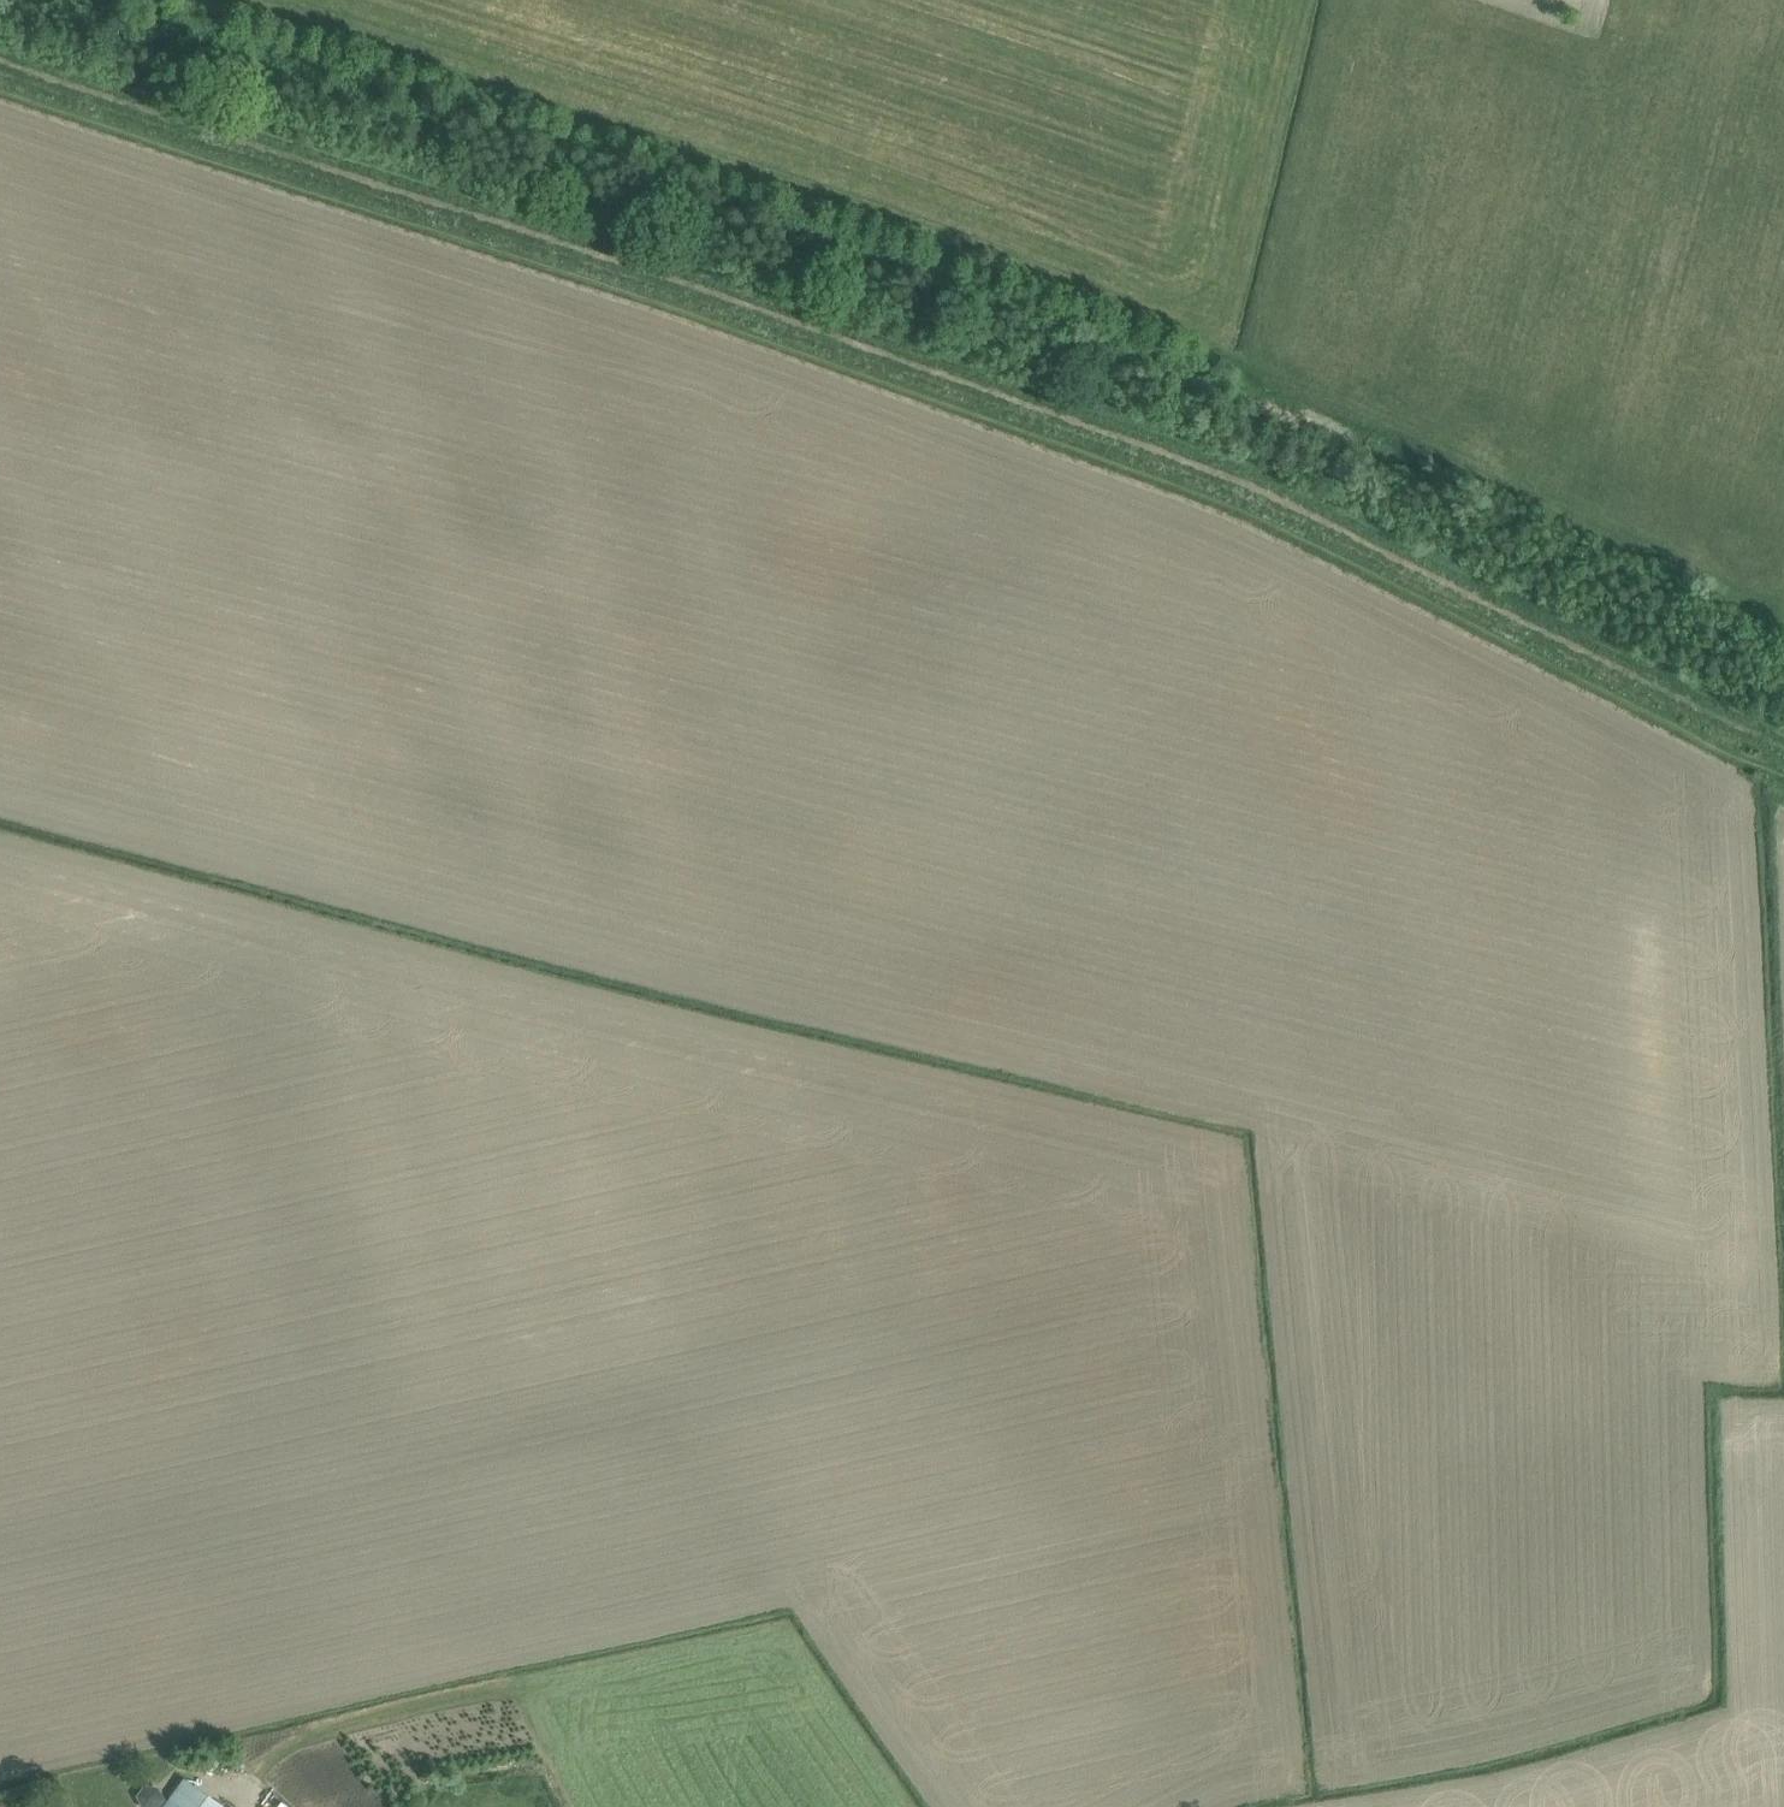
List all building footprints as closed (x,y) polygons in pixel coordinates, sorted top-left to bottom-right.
[(185,1780),(165,1806),(221,1806),(185,1780)]
